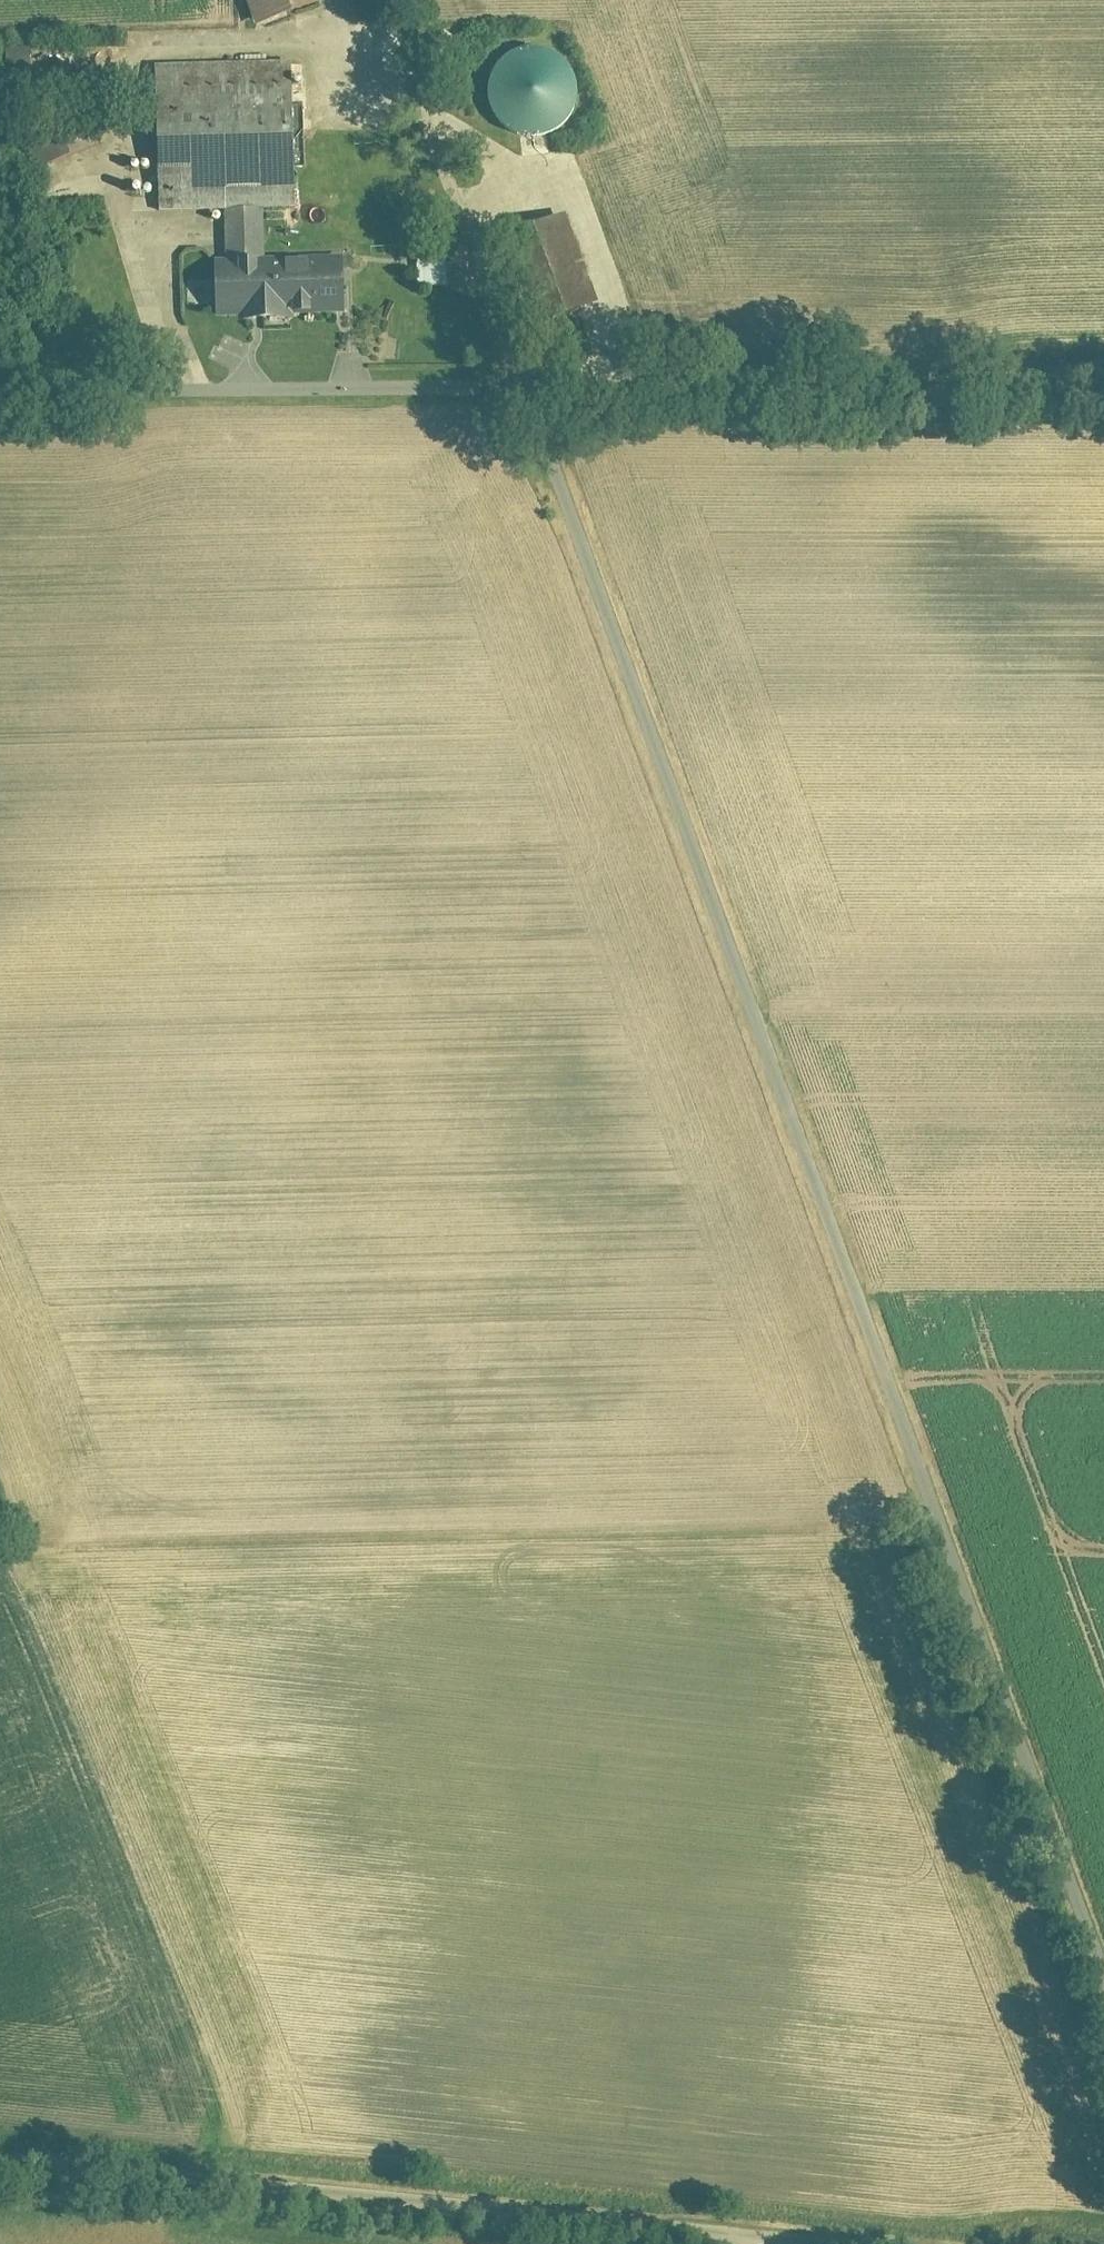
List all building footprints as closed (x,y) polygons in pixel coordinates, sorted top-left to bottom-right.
[(264,19),(316,0),(257,0),(264,19)] [(579,93),(578,78),(572,64),(562,53),(548,45),(533,43),(518,46),(505,54),(495,65),(489,79),(489,95),(493,109),(502,121),(513,129),(527,134),(542,133),(555,129),(567,120),(575,108),(579,93)] [(166,70),(168,216),(231,216),(232,259),(267,258),(267,215),(302,215),(301,68),(166,70)] [(26,134),(47,192),(117,166),(95,109),(26,134)] [(568,210),(506,232),(539,324),(601,303),(568,210)] [(448,285),(448,257),(417,257),(418,286),(448,285)] [(263,270),(264,316),(358,314),(358,268),(263,270)]
